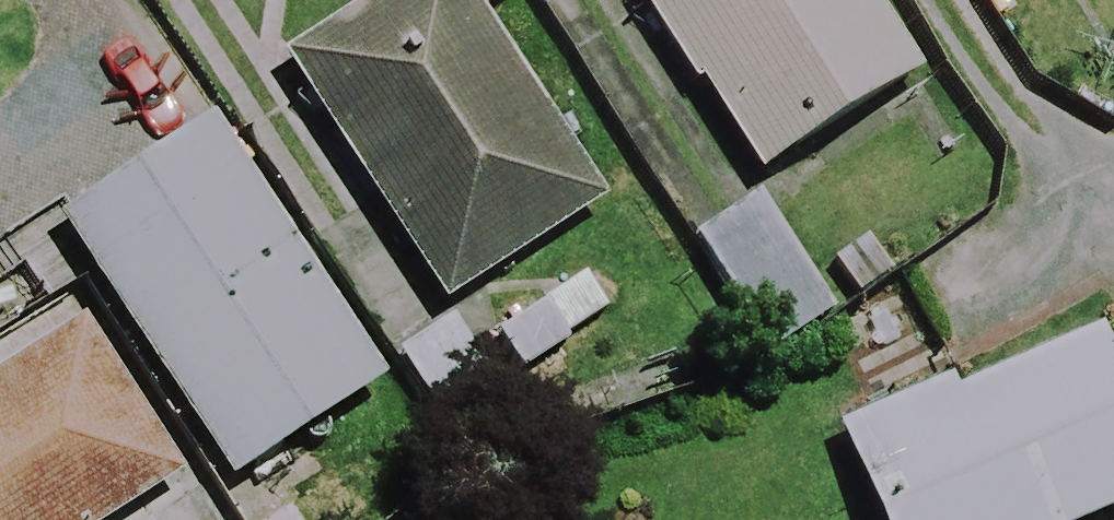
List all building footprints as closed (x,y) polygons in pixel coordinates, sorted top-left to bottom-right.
[(467,0),(387,0),(280,70),(439,314),(602,208),(467,0)] [(862,0),(633,0),(751,183),(913,80),(862,0)] [(371,391),(201,130),(52,226),(223,487),(371,391)] [(833,319),(752,203),(688,248),(768,364),(833,319)] [(602,322),(574,281),(488,339),(515,380),(602,322)] [(80,329),(0,377),(0,519),(120,519),(175,487),(80,329)] [(1096,333),(834,440),(867,519),(1106,519),(1113,517),(1113,375),(1096,333)]
